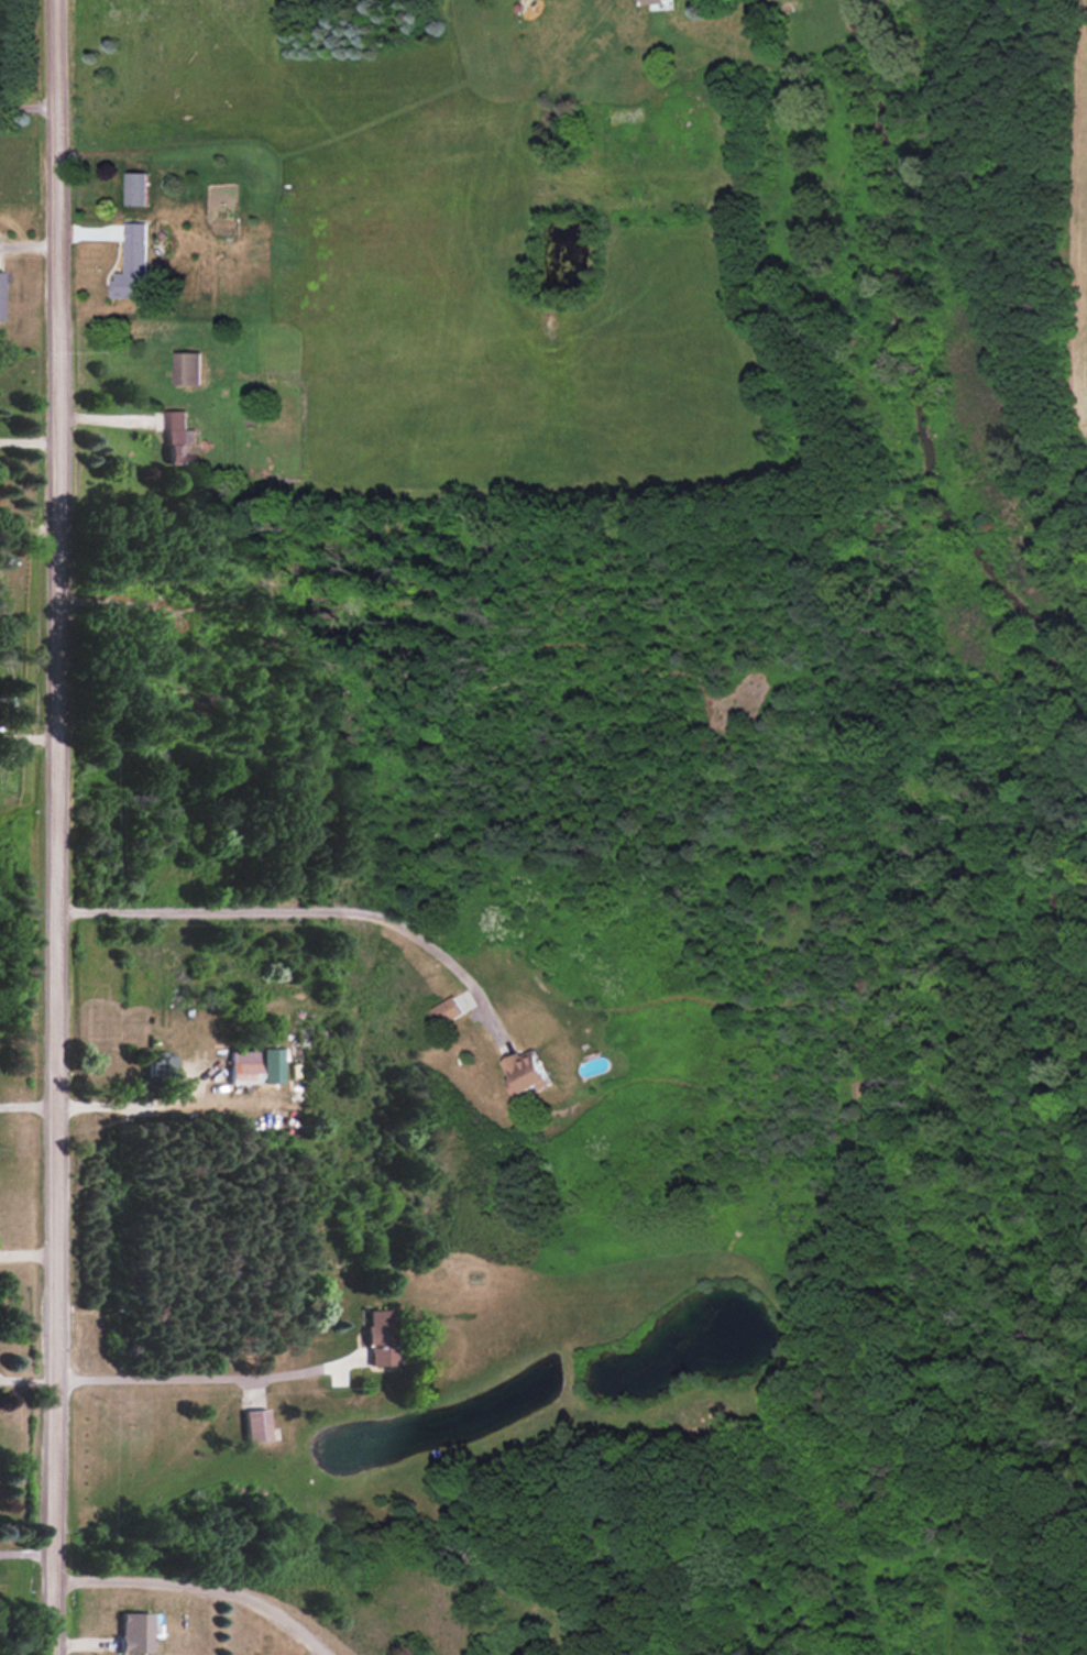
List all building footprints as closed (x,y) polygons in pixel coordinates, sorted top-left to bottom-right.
[(148,173),(127,173),(126,205),(147,205),(148,173)] [(148,223),(126,223),(127,272),(114,272),(114,298),(149,298),(148,223)] [(202,352),(176,352),(176,385),(202,384),(202,352)] [(166,463),(188,463),(187,411),(165,411),(166,463)] [(441,1027),(465,1014),(455,996),(431,1009),(441,1027)] [(277,1083),(277,1061),(258,1061),(258,1051),(227,1052),(228,1085),(277,1083)] [(147,1078),(169,1077),(168,1053),(146,1053),(147,1078)] [(390,1366),(389,1309),(364,1309),(365,1366),(390,1366)] [(245,1442),(269,1439),(265,1408),(242,1411),(245,1442)] [(149,1613),(117,1613),(117,1652),(149,1653),(149,1613)]
